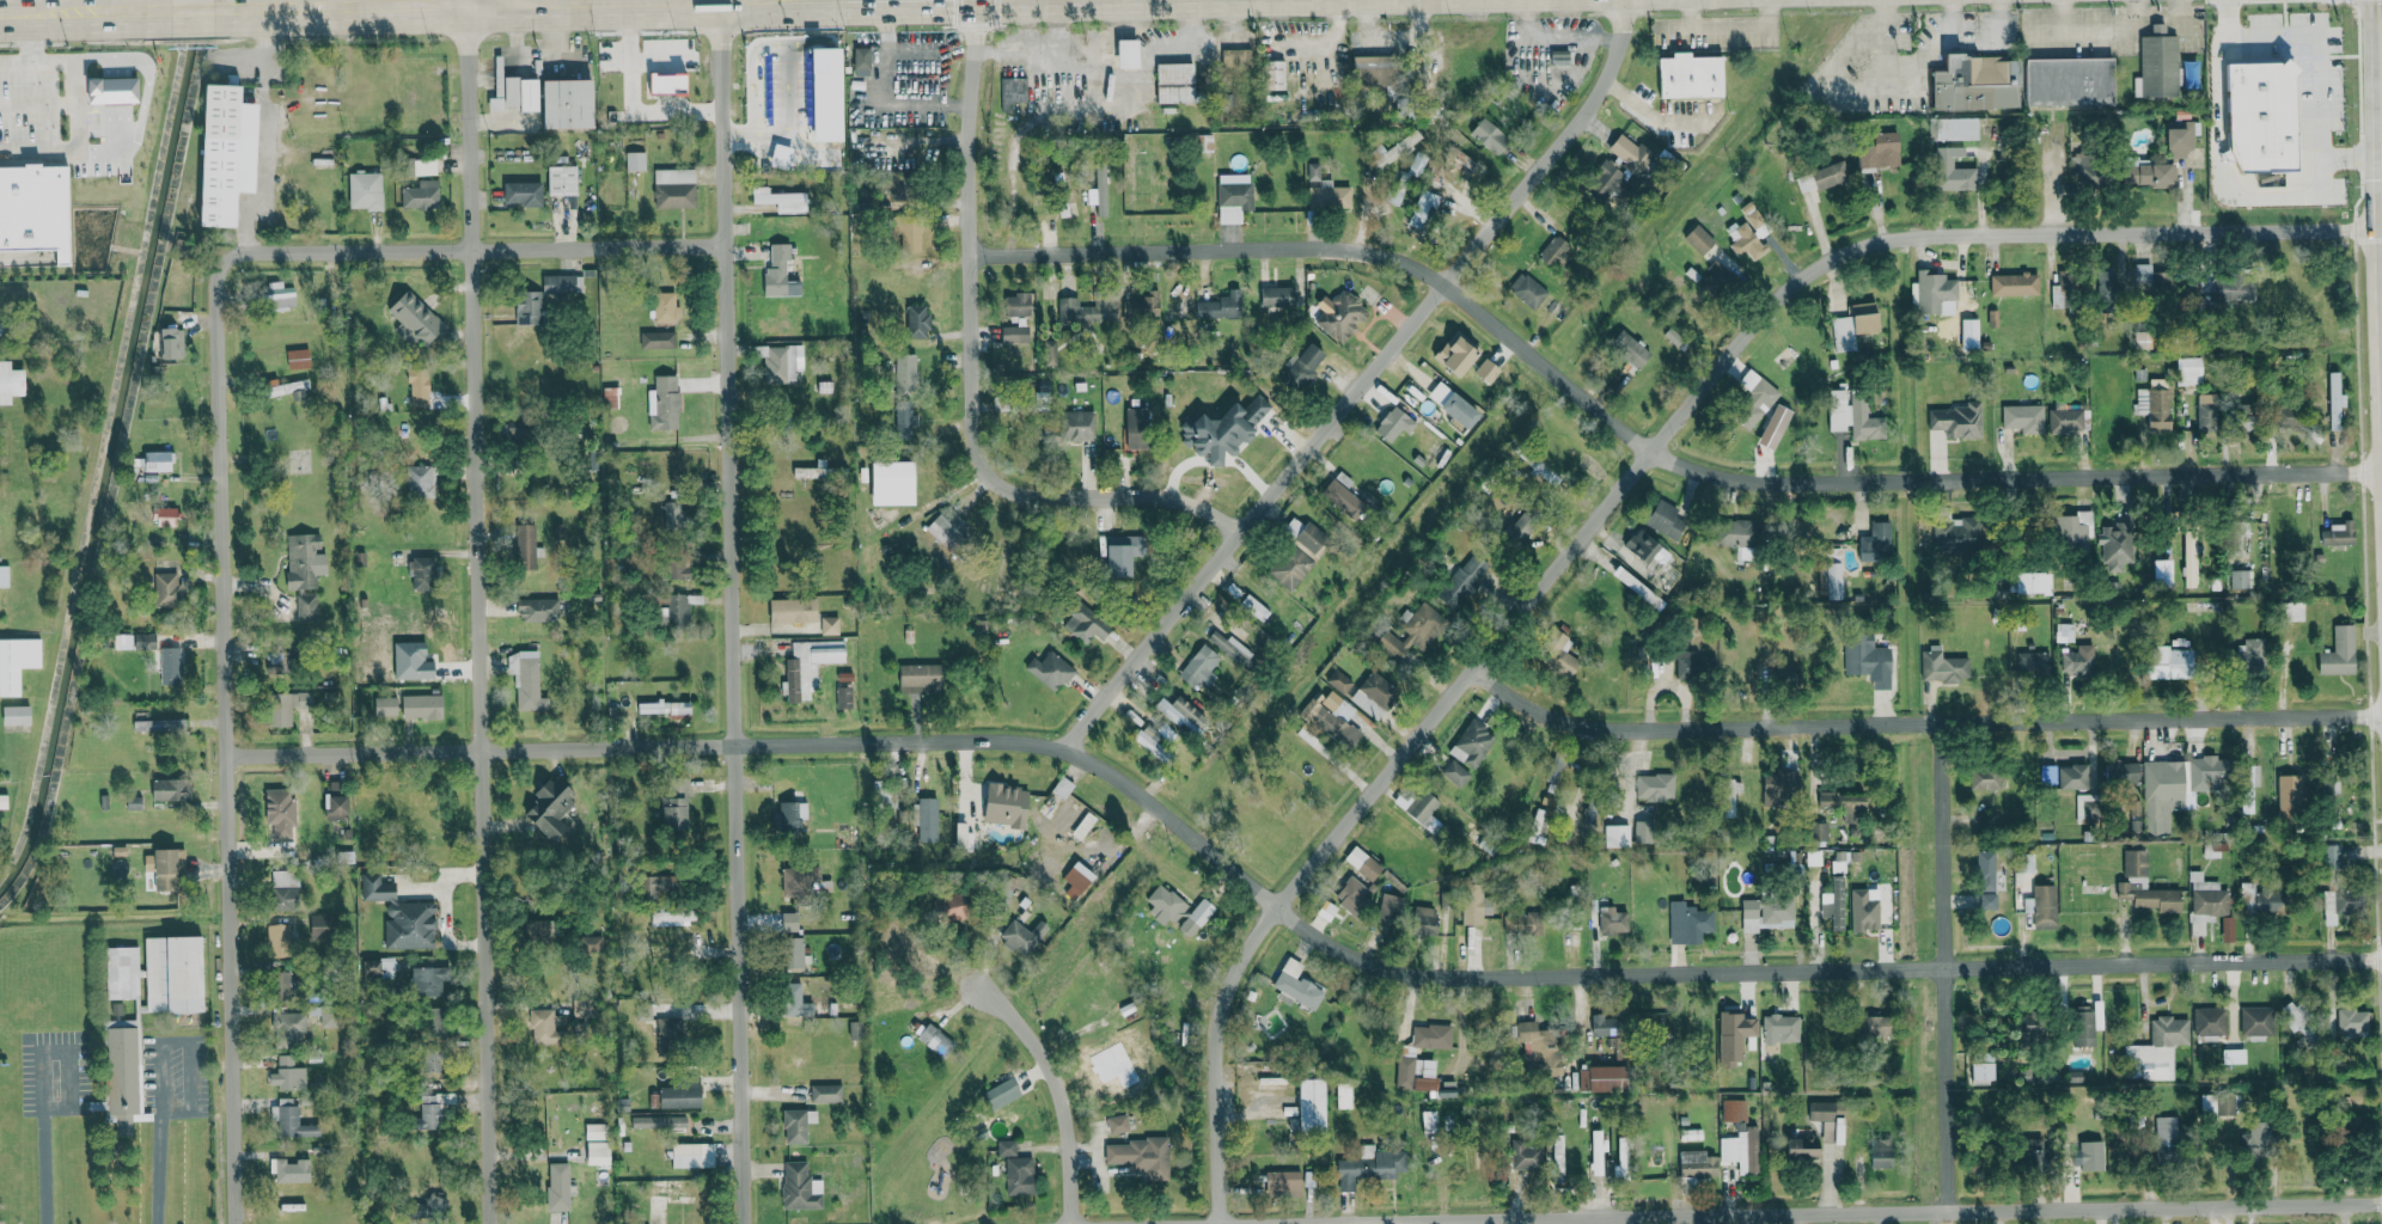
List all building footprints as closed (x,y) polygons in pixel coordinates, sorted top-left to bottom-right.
[(2138,97),(2138,33),(2175,33),(2176,96),(2138,97)] [(1142,40),(1121,41),(1122,69),(1142,69),(1142,40)] [(853,75),(872,76),(873,49),(854,48),(853,75)] [(1251,49),(1223,50),(1223,69),(1251,69),(1251,49)] [(1928,108),(1928,72),(1936,72),(1936,54),(1955,53),(1955,56),(1995,56),(1995,60),(2015,60),(2015,108),(1928,108)] [(1385,87),(1385,57),(1354,56),(1354,78),(1366,78),(1365,87),(1385,87)] [(1655,98),(1655,59),(1718,57),(1718,97),(1655,98)] [(2021,105),(2020,60),(2107,57),(2107,103),(2021,105)] [(1159,64),(1159,104),(1197,103),(1196,63),(1159,64)] [(2285,171),(2217,171),(2217,63),(2285,63),(2285,171)] [(689,75),(652,74),(652,95),(689,95),(689,75)] [(141,103),(91,104),(90,79),(141,78),(141,103)] [(1000,79),(1001,114),(1013,113),(1013,103),(1028,102),(1027,78),(1000,79)] [(542,79),(506,79),(507,106),(523,106),(523,113),(542,112),(542,79)] [(547,81),(548,130),(598,129),(597,80),(547,81)] [(262,104),(245,104),(246,87),(210,86),(206,228),(241,229),(242,193),(260,194),(262,104)] [(1491,156),(1506,141),(1480,117),(1466,131),(1491,156)] [(1933,140),(1976,139),(1975,118),(1932,119),(1933,140)] [(2162,156),(2191,156),(2190,121),(2162,121),(2162,156)] [(1894,132),(1870,133),(1871,166),(1895,165),(1894,132)] [(1405,133),(1369,157),(1377,169),(1413,144),(1405,133)] [(1604,150),(1615,156),(1610,165),(1635,179),(1649,153),(1613,133),(1604,150)] [(1851,147),(1852,168),(1871,168),(1870,146),(1851,147)] [(1950,147),(1932,148),(1933,190),(1972,189),(1972,168),(1950,168),(1950,147)] [(646,171),(645,152),(626,153),(626,171),(646,171)] [(2118,185),(2167,184),(2166,164),(2142,164),(2142,157),(2117,157),(2118,185)] [(415,175),(437,175),(437,159),(415,160),(415,175)] [(1846,178),(1839,161),(1793,178),(1800,195),(1846,178)] [(1321,180),(1320,162),(1307,162),(1307,180),(1321,180)] [(59,249),(0,250),(0,167),(71,166),(73,267),(59,267),(59,249)] [(579,167),(550,167),(550,196),(579,195),(579,167)] [(654,170),(655,209),(696,208),(696,169),(654,170)] [(350,174),(351,210),(384,210),(383,173),(350,174)] [(1243,223),(1242,210),(1253,209),(1253,173),(1219,174),(1220,223),(1243,223)] [(1351,186),(1333,186),(1333,179),(1322,179),(1322,187),(1309,187),(1309,210),(1352,208),(1351,186)] [(402,209),(440,209),(439,180),(418,180),(419,188),(402,188),(402,209)] [(543,183),(505,183),(505,207),(543,207),(543,183)] [(1104,204),(1103,186),(1088,187),(1089,205),(1104,204)] [(809,191),(770,192),(770,187),(754,187),(754,203),(778,203),(778,213),(809,212),(809,191)] [(1428,206),(1435,208),(1438,196),(1416,190),(1407,223),(1422,227),(1428,206)] [(905,250),(924,249),(923,217),(904,218),(905,250)] [(1744,252),(1749,260),(1762,252),(1742,219),(1724,229),(1731,241),(1726,245),(1734,258),(1744,252)] [(1679,238),(1698,255),(1711,240),(1693,223),(1679,238)] [(1570,252),(1551,236),(1536,253),(1555,269),(1570,252)] [(789,243),(768,243),(769,296),(802,295),(802,280),(790,281),(789,243)] [(2150,264),(2132,264),(2132,289),(2150,289),(2150,264)] [(1913,315),(1952,316),(1953,280),(1940,280),(1940,274),(1928,274),(1928,270),(1914,270),(1913,315)] [(1545,288),(1517,272),(1504,292),(1533,309),(1545,288)] [(578,292),(577,274),(544,275),(544,293),(578,292)] [(1987,296),(2035,295),(2035,274),(1987,274),(1987,296)] [(268,309),(296,308),(295,287),(284,288),(283,280),(266,281),(268,309)] [(2251,303),(2251,280),(2185,281),(2185,304),(2251,303)] [(1298,289),(1263,285),(1260,314),(1295,318),(1298,289)] [(2048,285),(2048,307),(2066,307),(2066,285),(2048,285)] [(1200,300),(1201,320),(1242,318),(1240,288),(1228,288),(1228,299),(1200,300)] [(388,309),(401,323),(394,329),(409,345),(416,338),(428,351),(448,332),(410,290),(388,309)] [(1161,316),(1160,290),(1145,291),(1146,299),(1136,300),(1136,317),(1161,316)] [(1346,344),(1370,308),(1343,290),(1336,301),(1325,294),(1313,313),(1321,318),(1316,325),(1346,344)] [(518,324),(542,323),(541,291),(517,291),(518,324)] [(655,323),(680,323),(681,306),(676,306),(677,292),(656,292),(655,323)] [(1003,342),(1032,343),(1032,293),(1010,293),(1009,325),(1003,325),(1003,342)] [(1059,297),(1060,323),(1125,321),(1124,294),(1094,295),(1094,306),(1079,307),(1079,296),(1059,297)] [(1853,350),(1852,334),(1871,332),(1869,302),(1846,304),(1846,316),(1828,318),(1831,352),(1853,350)] [(908,305),(908,337),(931,337),(931,305),(908,305)] [(1975,351),(1975,319),(1957,319),(1958,351),(1975,351)] [(183,358),(183,327),(156,328),(157,358),(183,358)] [(1462,377),(1485,353),(1459,329),(1437,353),(1462,377)] [(1603,347),(1633,370),(1647,353),(1617,330),(1603,347)] [(641,348),(676,347),(676,331),(640,332),(641,348)] [(1293,353),(1285,364),(1289,368),(1280,380),(1299,395),(1317,372),(1315,370),(1329,353),(1313,340),(1299,358),(1293,353)] [(805,346),(765,346),(764,381),(796,382),(797,370),(804,370),(805,346)] [(311,367),(309,348),(286,351),(289,370),(311,367)] [(917,353),(896,353),(897,390),(918,389),(917,353)] [(1476,370),(1490,384),(1503,370),(1488,357),(1476,370)] [(2172,385),(2197,386),(2198,358),(2173,358),(2172,385)] [(12,369),(12,361),(0,361),(0,404),(13,403),(13,395),(27,395),(26,369),(12,369)] [(430,368),(409,369),(410,405),(431,404),(430,368)] [(1735,382),(1747,391),(1727,417),(1746,432),(1777,392),(1746,368),(1735,382)] [(2335,372),(2325,372),(2326,429),(2336,429),(2335,372)] [(680,428),(679,375),(655,375),(655,389),(649,389),(649,428),(680,428)] [(264,385),(266,395),(311,390),(310,380),(264,385)] [(1428,396),(1471,429),(1484,413),(1441,380),(1428,396)] [(2134,388),(2134,414),(2143,414),(2143,432),(2166,432),(2167,390),(2162,389),(2162,380),(2147,380),(2147,389),(2134,388)] [(619,387),(604,387),(604,406),(619,406),(619,387)] [(1825,431),(1846,431),(1847,440),(1871,439),(1870,420),(1863,421),(1862,396),(1844,396),(1844,389),(1823,390),(1825,431)] [(1237,452),(1245,441),(1249,441),(1258,430),(1257,425),(1268,411),(1274,411),(1273,400),(1259,390),(1250,402),(1232,402),(1219,420),(1210,413),(1200,413),(1194,409),(1183,424),(1184,443),(1197,453),(1213,452),(1214,464),(1228,464),(1228,453),(1237,452)] [(995,410),(1009,410),(1009,396),(995,396),(995,410)] [(1925,430),(1944,430),(1945,439),(1977,439),(1976,401),(1962,401),(1962,408),(1925,409),(1925,430)] [(2271,427),(2296,427),(2296,401),(2270,402),(2271,427)] [(1402,427),(1410,433),(1419,421),(1395,404),(1376,430),(1392,441),(1402,427)] [(1786,410),(1769,404),(1754,444),(1771,451),(1786,410)] [(2040,405),(1998,406),(1999,428),(2018,428),(2018,432),(2041,432),(2040,405)] [(895,407),(896,426),(912,425),(911,406),(895,407)] [(1152,448),(1153,410),(1128,409),(1127,447),(1152,448)] [(2080,431),(2080,409),(2045,410),(2045,431),(2080,431)] [(1094,439),(1093,410),(1066,411),(1067,439),(1094,439)] [(174,451),(147,450),(147,470),(174,471),(174,451)] [(919,504),(918,460),(875,461),(876,505),(919,504)] [(433,465),(406,466),(407,497),(434,497),(433,465)] [(795,467),(795,478),(827,478),(828,467),(795,467)] [(1365,503),(1335,476),(1322,490),(1352,517),(1365,503)] [(1677,517),(1680,507),(1655,498),(1646,527),(1682,538),(1688,521),(1677,517)] [(664,501),(663,528),(691,529),(692,502),(664,501)] [(974,531),(950,505),(925,527),(949,553),(974,531)] [(182,523),(182,507),(154,507),(154,523),(182,523)] [(1932,552),(1980,552),(1979,520),(1947,521),(1947,507),(1931,507),(1932,552)] [(1524,545),(1536,517),(1519,510),(1507,537),(1524,545)] [(2073,516),(2049,516),(2050,553),(2086,553),(2085,524),(2073,524),(2073,516)] [(1710,545),(1743,546),(1744,521),(1711,520),(1710,545)] [(1887,522),(1867,522),(1868,552),(1887,552),(1887,522)] [(2241,555),(2241,536),(2245,536),(2245,522),(2223,522),(2222,555),(2241,555)] [(1319,555),(1330,538),(1307,523),(1296,540),(1319,555)] [(536,569),(536,548),(536,524),(518,524),(517,569),(536,569)] [(2317,546),(2350,544),(2349,524),(2317,525),(2317,546)] [(1651,557),(1666,572),(1677,559),(1641,526),(1623,546),(1644,565),(1651,557)] [(2123,571),(2122,561),(2129,561),(2128,527),(2099,528),(2099,534),(2093,534),(2094,546),(2103,546),(2104,572),(2123,571)] [(287,534),(288,589),(317,588),(317,574),(326,574),(326,552),(321,552),(321,533),(287,534)] [(1106,576),(1130,576),(1130,556),(1146,556),(1147,537),(1107,536),(1106,576)] [(1266,570),(1288,591),(1315,564),(1293,543),(1266,570)] [(1451,610),(1491,568),(1473,551),(1433,593),(1451,610)] [(688,552),(667,552),(668,579),(689,578),(688,552)] [(411,589),(434,590),(435,557),(412,557),(411,589)] [(1842,596),(1841,562),(1818,563),(1819,597),(1842,596)] [(8,565),(0,565),(0,587),(9,587),(8,565)] [(2248,570),(2229,570),(2230,588),(2248,588),(2248,570)] [(178,572),(155,573),(156,605),(183,605),(182,582),(178,582),(178,572)] [(296,595),(297,621),(317,620),(316,594),(296,595)] [(1272,614),(1247,594),(1239,604),(1264,624),(1272,614)] [(519,621),(558,621),(558,610),(566,610),(566,598),(518,599),(519,621)] [(816,599),(770,599),(770,623),(816,622),(816,599)] [(1451,624),(1422,600),(1406,621),(1407,622),(1399,632),(1390,625),(1375,643),(1398,661),(1412,643),(1423,652),(1430,644),(1433,647),(1451,624)] [(1101,641),(1112,628),(1079,602),(1060,625),(1085,645),(1093,635),(1101,641)] [(2276,621),(2303,621),(2303,602),(2276,603),(2276,621)] [(839,635),(839,617),(821,617),(821,635),(839,635)] [(2056,642),(2074,642),(2073,623),(2055,623),(2056,642)] [(2317,673),(2353,674),(2354,625),(2333,625),(2333,652),(2318,651),(2317,673)] [(1206,640),(1245,668),(1255,653),(1230,635),(1227,640),(1213,630),(1206,640)] [(1569,681),(1580,661),(1565,653),(1572,640),(1556,631),(1537,663),(1569,681)] [(135,649),(155,649),(155,671),(159,671),(160,634),(135,633),(135,649)] [(1845,674),(1870,674),(1870,690),(1890,689),(1889,647),(1873,648),(1873,633),(1844,634),(1845,674)] [(2264,638),(2241,639),(2241,666),(2264,666),(2264,638)] [(0,640),(0,696),(21,696),(20,667),(41,667),(40,639),(0,640)] [(791,642),(792,658),(786,658),(787,702),(810,701),(810,691),(817,690),(816,663),(844,662),(844,641),(791,642)] [(1193,688),(1196,684),(1211,696),(1222,681),(1210,672),(1221,657),(1202,643),(1178,676),(1193,688)] [(1968,657),(1942,657),(1941,644),(1929,644),(1929,650),(1920,650),(1920,681),(1968,681),(1968,657)] [(2077,653),(2061,652),(2060,672),(2093,673),(2094,645),(2077,644),(2077,653)] [(2146,646),(2146,678),(2194,677),(2193,650),(2182,650),(2182,645),(2146,646)] [(162,684),(181,683),(181,648),(161,648),(162,684)] [(1040,662),(1033,657),(1024,668),(1055,693),(1075,670),(1051,650),(1040,662)] [(518,710),(548,710),(548,697),(538,698),(538,651),(507,651),(508,674),(517,674),(518,710)] [(2049,652),(2014,651),(2014,672),(2049,672),(2049,652)] [(1676,653),(1676,679),(1700,678),(1700,672),(1716,671),(1716,652),(1676,653)] [(898,665),(899,694),(943,692),(942,663),(898,665)] [(1343,695),(1353,682),(1336,668),(1325,680),(1343,695)] [(1350,700),(1378,720),(1400,691),(1371,670),(1350,700)] [(1332,712),(1342,699),(1330,690),(1325,697),(1317,690),(1297,715),(1305,721),(1297,731),(1307,739),(1316,727),(1348,752),(1361,735),(1332,712)] [(266,693),(266,727),(291,726),(291,705),(313,705),(313,693),(266,693)] [(1161,697),(1153,707),(1185,733),(1202,712),(1179,694),(1170,704),(1161,697)] [(402,718),(442,718),(443,695),(402,695),(402,718)] [(397,715),(397,697),(374,697),(375,716),(397,715)] [(669,713),(669,720),(690,719),(689,700),(638,701),(638,714),(669,713)] [(1333,712),(1345,722),(1355,711),(1344,700),(1333,712)] [(30,724),(30,706),(3,706),(3,724),(30,724)] [(158,712),(134,713),(134,731),(185,730),(185,718),(158,718),(158,712)] [(1448,755),(1476,770),(1497,733),(1470,717),(1448,755)] [(1134,737),(1163,764),(1177,749),(1147,722),(1134,737)] [(2188,757),(2189,791),(2209,791),(2209,787),(2222,787),(2222,756),(2188,757)] [(1460,789),(1472,774),(1452,759),(1440,773),(1460,789)] [(1562,762),(1551,760),(1547,783),(1558,785),(1562,762)] [(2169,835),(2169,810),(2183,810),(2183,760),(2142,761),(2143,801),(2130,801),(2130,816),(2143,816),(2143,835),(2169,835)] [(2138,762),(2105,762),(2105,783),(2138,783),(2138,762)] [(2087,789),(2087,765),(2040,766),(2041,785),(2057,784),(2057,790),(2087,789)] [(2253,813),(2253,787),(2259,787),(2259,766),(2242,765),(2240,813),(2253,813)] [(1763,774),(1763,803),(1798,804),(1798,770),(1775,770),(1775,774),(1763,774)] [(1970,789),(2001,789),(2000,770),(1970,771),(1970,789)] [(2275,774),(2277,823),(2301,822),(2299,773),(2275,774)] [(524,812),(551,842),(567,828),(558,818),(578,800),(555,774),(533,793),(539,799),(524,812)] [(1673,774),(1636,775),(1637,799),(1674,798),(1673,774)] [(1096,819),(1065,797),(1070,791),(1065,788),(1069,782),(1062,777),(1043,803),(1045,805),(1039,814),(1049,821),(1053,815),(1063,822),(1055,833),(1066,841),(1071,834),(1080,841),(1096,819)] [(662,805),(661,829),(687,830),(688,779),(670,778),(669,805),(662,805)] [(152,801),(191,800),(190,779),(152,780),(152,801)] [(325,821),(348,820),(347,792),(342,792),(341,780),(330,781),(330,793),(324,793),(325,821)] [(1734,793),(1742,793),(1742,780),(1722,780),(1723,819),(1735,818),(1734,793)] [(984,825),(1026,827),(1028,785),(986,783),(984,825)] [(294,789),(265,790),(266,824),(273,824),(273,843),(292,842),(292,827),(295,827),(294,789)] [(1430,815),(1439,802),(1422,789),(1404,811),(1432,833),(1441,823),(1430,815)] [(1864,793),(1819,792),(1819,808),(1844,808),(1844,824),(1864,824),(1864,793)] [(937,842),(938,797),(914,796),(914,826),(918,826),(918,842),(937,842)] [(779,801),(780,832),(803,832),(803,820),(807,820),(806,800),(779,801)] [(1542,821),(1546,810),(1537,807),(1526,840),(1542,846),(1549,823),(1542,821)] [(1998,830),(1997,813),(1979,814),(1979,831),(1998,830)] [(1653,843),(1653,820),(1634,820),(1634,843),(1653,843)] [(1827,822),(1811,822),(1810,840),(1827,841),(1827,822)] [(1630,825),(1605,824),(1604,846),(1629,847),(1630,825)] [(1343,860),(1372,881),(1383,867),(1354,846),(1343,860)] [(184,847),(154,847),(155,891),(178,890),(177,873),(185,873),(184,847)] [(2147,850),(2123,850),(2123,880),(2116,880),(2116,900),(2132,900),(2132,907),(2158,907),(2158,913),(2180,913),(2180,890),(2147,890),(2147,850)] [(1977,852),(1978,891),(1996,891),(1995,851),(1977,852)] [(1071,885),(1064,893),(1074,902),(1095,875),(1076,861),(1062,878),(1071,885)] [(782,895),(830,894),(830,881),(820,882),(819,867),(782,868),(782,895)] [(271,871),(272,910),(299,910),(297,870),(271,871)] [(2229,915),(2228,890),(2219,890),(2218,881),(2202,882),(2202,871),(2190,871),(2191,915),(2229,915)] [(385,949),(436,948),(435,900),(396,901),(396,882),(380,883),(380,873),(362,874),(362,901),(386,900),(386,917),(385,917),(385,949)] [(676,875),(643,875),(643,892),(676,892),(676,875)] [(1372,883),(1367,889),(1352,875),(1333,897),(1355,917),(1380,889),(1372,883)] [(1844,930),(1843,878),(1831,878),(1832,893),(1820,894),(1821,918),(1831,918),(1832,931),(1844,930)] [(1142,902),(1167,926),(1186,906),(1161,882),(1142,902)] [(2285,913),(2285,887),(2257,888),(2256,882),(2240,883),(2241,914),(2285,913)] [(2055,885),(2033,885),(2034,930),(2056,929),(2055,885)] [(1461,925),(1482,925),(1482,914),(1492,914),(1492,898),(1482,898),(1482,886),(1462,886),(1461,925)] [(1852,931),(1879,931),(1878,889),(1851,889),(1852,931)] [(2364,892),(2324,891),(2323,925),(2336,925),(2336,914),(2363,915),(2364,892)] [(1397,927),(1404,898),(1383,893),(1376,921),(1397,927)] [(1996,910),(1997,894),(1981,893),(1980,909),(1996,910)] [(967,920),(966,895),(936,896),(937,921),(967,920)] [(1216,909),(1202,898),(1178,927),(1192,938),(1216,909)] [(1794,927),(1793,899),(1760,899),(1760,900),(1741,900),(1742,933),(1759,933),(1759,927),(1794,927)] [(1701,943),(1701,932),(1714,932),(1713,909),(1685,909),(1685,901),(1669,901),(1669,944),(1701,943)] [(1406,934),(1435,936),(1437,907),(1408,906),(1406,934)] [(1598,907),(1599,934),(1628,933),(1627,911),(1615,912),(1614,906),(1598,907)] [(695,924),(695,911),(651,912),(651,926),(695,924)] [(798,931),(797,912),(782,912),(782,932),(798,931)] [(1541,936),(1542,913),(1504,912),(1504,934),(1541,936)] [(310,915),(311,938),(332,938),(331,915),(310,915)] [(2222,941),(2233,942),(2234,917),(2223,917),(2222,941)] [(1040,920),(1030,933),(1013,919),(999,938),(1025,958),(1050,927),(1040,920)] [(290,923),(268,924),(268,956),(291,956),(290,923)] [(201,936),(144,937),(147,1013),(203,1011),(201,936)] [(803,938),(785,938),(786,968),(804,967),(803,938)] [(139,973),(138,947),(106,948),(107,1000),(139,999),(139,973)] [(1271,987),(1314,1010),(1325,990),(1298,974),(1303,965),(1288,957),(1271,987)] [(363,979),(394,978),(394,959),(362,960),(363,979)] [(446,966),(412,967),(412,996),(442,996),(442,982),(446,982),(446,966)] [(290,972),(275,972),(274,999),(289,1000),(290,972)] [(801,983),(783,983),(783,1016),(813,1016),(813,1003),(801,1003),(801,983)] [(2317,1037),(2289,1001),(2278,1010),(2300,1038),(2295,1042),(2301,1050),(2317,1037)] [(637,1022),(652,1020),(650,1005),(634,1008),(637,1022)] [(2093,1047),(2092,1005),(2072,1006),(2073,1047),(2093,1047)] [(2272,1007),(2240,1007),(2241,1036),(2273,1035),(2272,1007)] [(422,1008),(421,1035),(445,1036),(445,1009),(422,1008)] [(2225,1008),(2193,1009),(2194,1036),(2225,1036),(2225,1008)] [(530,1010),(531,1045),(565,1043),(564,1031),(554,1031),(554,1025),(563,1025),(563,1015),(554,1016),(553,1009),(530,1010)] [(2368,1037),(2368,1009),(2336,1009),(2336,1037),(2368,1037)] [(1756,1018),(1742,1018),(1742,1012),(1719,1012),(1719,1068),(1740,1068),(1740,1037),(1756,1037),(1756,1018)] [(306,1034),(306,1013),(276,1013),(276,1048),(301,1048),(301,1035),(306,1034)] [(1644,1027),(1671,1027),(1670,1013),(1644,1013),(1644,1027)] [(1619,1036),(1618,1018),(1604,1018),(1604,1014),(1591,1014),(1591,1036),(1619,1036)] [(2045,1016),(2024,1014),(2023,1025),(2021,1025),(2020,1041),(2043,1043),(2045,1016)] [(1799,1043),(1799,1015),(1763,1016),(1763,1043),(1799,1043)] [(1889,1036),(1890,1017),(1857,1016),(1857,1036),(1889,1036)] [(683,1056),(684,1018),(658,1017),(657,1056),(683,1056)] [(2173,1080),(2173,1045),(2188,1045),(2188,1018),(2150,1018),(2150,1045),(2125,1046),(2125,1080),(2173,1080)] [(943,1059),(955,1044),(927,1020),(914,1035),(943,1059)] [(863,1021),(849,1021),(849,1040),(863,1040),(863,1021)] [(1562,1075),(1560,1030),(1537,1031),(1537,1021),(1516,1022),(1517,1043),(1524,1042),(1525,1076),(1562,1075)] [(1452,1026),(1413,1024),(1412,1047),(1451,1049),(1452,1026)] [(2244,1063),(2244,1049),(2223,1050),(2224,1063),(2244,1063)] [(426,1072),(444,1071),(443,1050),(424,1050),(426,1072)] [(1971,1081),(1993,1081),(1994,1054),(1972,1054),(1971,1081)] [(306,1088),(306,1068),(294,1068),(293,1055),(277,1055),(278,1073),(269,1073),(269,1089),(306,1088)] [(1396,1089),(1437,1090),(1438,1078),(1434,1078),(1435,1059),(1397,1058),(1396,1089)] [(1579,1092),(1627,1091),(1627,1066),(1578,1067),(1579,1092)] [(659,1108),(701,1108),(700,1080),(692,1080),(692,1075),(674,1075),(674,1087),(659,1087),(659,1108)] [(1021,1097),(1013,1078),(984,1090),(992,1109),(1021,1097)] [(1324,1079),(1298,1079),(1299,1105),(1287,1105),(1287,1130),(1325,1130),(1324,1079)] [(841,1085),(810,1085),(810,1103),(842,1102),(841,1085)] [(420,1118),(412,1118),(412,1128),(441,1129),(442,1095),(421,1095),(420,1118)] [(2234,1095),(2214,1095),(2214,1098),(2200,1098),(2200,1113),(2215,1113),(2215,1115),(2235,1115),(2234,1095)] [(319,1136),(319,1125),(297,1125),(297,1098),(273,1098),(273,1121),(278,1121),(278,1136),(319,1136)] [(1722,1122),(1748,1121),(1747,1100),(1721,1101),(1722,1122)] [(1834,1102),(1808,1102),(1808,1121),(1823,1121),(1822,1143),(1843,1143),(1843,1118),(1834,1118),(1834,1102)] [(816,1110),(784,1110),(784,1144),(806,1144),(807,1123),(816,1123),(816,1110)] [(1434,1111),(1422,1112),(1423,1131),(1435,1131),(1434,1111)] [(1129,1131),(1126,1114),(1106,1117),(1109,1135),(1129,1131)] [(631,1129),(686,1130),(686,1117),(632,1116),(631,1129)] [(2267,1158),(2268,1122),(2249,1122),(2249,1134),(2242,1134),(2241,1157),(2267,1158)] [(608,1124),(585,1124),(586,1140),(608,1139),(608,1124)] [(2177,1129),(2156,1128),(2155,1160),(2177,1160),(2177,1129)] [(1602,1175),(1602,1152),(1606,1151),(1605,1131),(1591,1131),(1592,1175),(1602,1175)] [(1738,1161),(1738,1175),(1758,1174),(1757,1131),(1737,1131),(1737,1138),(1719,1138),(1720,1161),(1738,1161)] [(1553,1182),(1564,1182),(1563,1135),(1552,1135),(1553,1182)] [(1168,1137),(1128,1138),(1128,1144),(1105,1145),(1105,1164),(1124,1164),(1124,1178),(1169,1177),(1168,1137)] [(1613,1165),(1613,1178),(1629,1177),(1628,1138),(1617,1138),(1618,1165),(1613,1165)] [(1787,1138),(1786,1159),(1818,1160),(1818,1139),(1787,1138)] [(2050,1169),(2049,1149),(2043,1149),(2042,1138),(2016,1139),(2017,1170),(2050,1169)] [(1892,1139),(1871,1139),(1870,1168),(1892,1168),(1892,1139)] [(1016,1156),(1015,1140),(997,1140),(997,1156),(1016,1156)] [(1511,1169),(1540,1170),(1541,1142),(1511,1141),(1511,1169)] [(609,1142),(587,1143),(588,1165),(610,1164),(609,1142)] [(714,1168),(714,1144),(672,1143),(671,1167),(714,1168)] [(2103,1168),(2102,1143),(2071,1144),(2072,1169),(2103,1168)] [(1405,1151),(1374,1151),(1374,1145),(1360,1145),(1360,1159),(1337,1160),(1338,1192),(1355,1191),(1355,1179),(1397,1178),(1397,1172),(1406,1172),(1405,1151)] [(1716,1156),(1705,1157),(1705,1150),(1679,1151),(1680,1178),(1717,1177),(1716,1156)] [(1035,1195),(1034,1157),(1006,1157),(1006,1195),(1035,1195)] [(275,1182),(310,1182),(310,1161),(285,1161),(285,1158),(270,1159),(270,1173),(275,1173),(275,1182)] [(783,1161),(782,1208),(821,1209),(821,1180),(808,1180),(808,1162),(783,1161)] [(569,1163),(548,1163),(548,1211),(569,1211),(569,1163)] [(1300,1171),(1266,1172),(1266,1197),(1301,1197),(1300,1171)]
